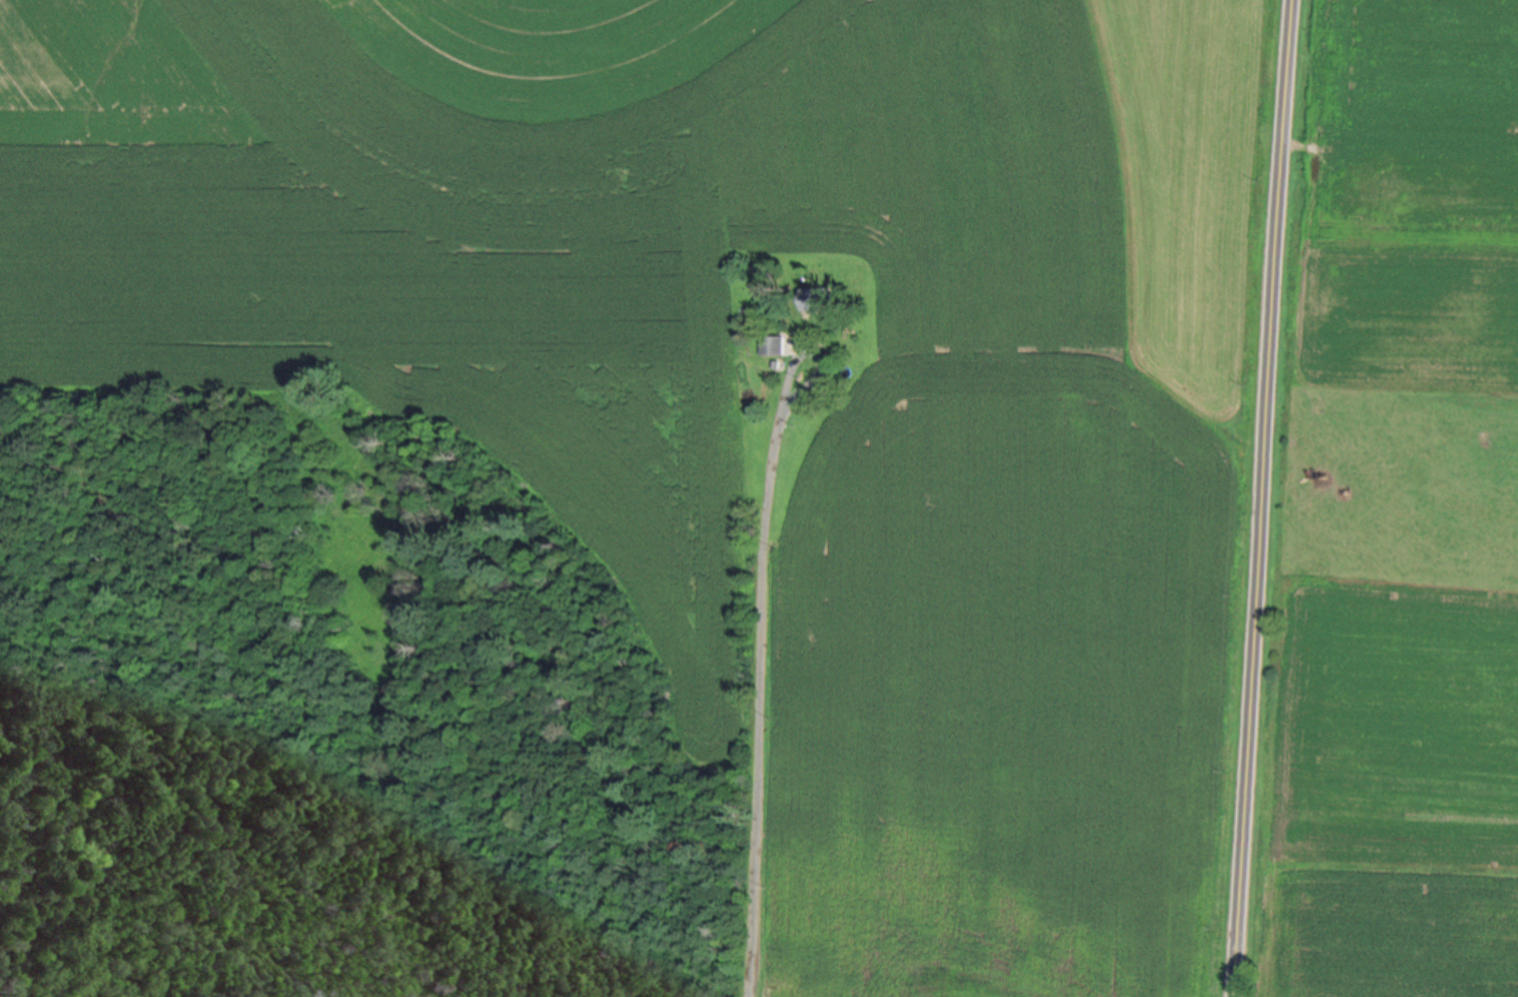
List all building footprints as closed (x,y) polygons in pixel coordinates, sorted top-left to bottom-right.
[(830,286),(801,287),(802,309),(830,308),(830,286)] [(761,353),(784,353),(784,334),(761,334),(761,353)]
